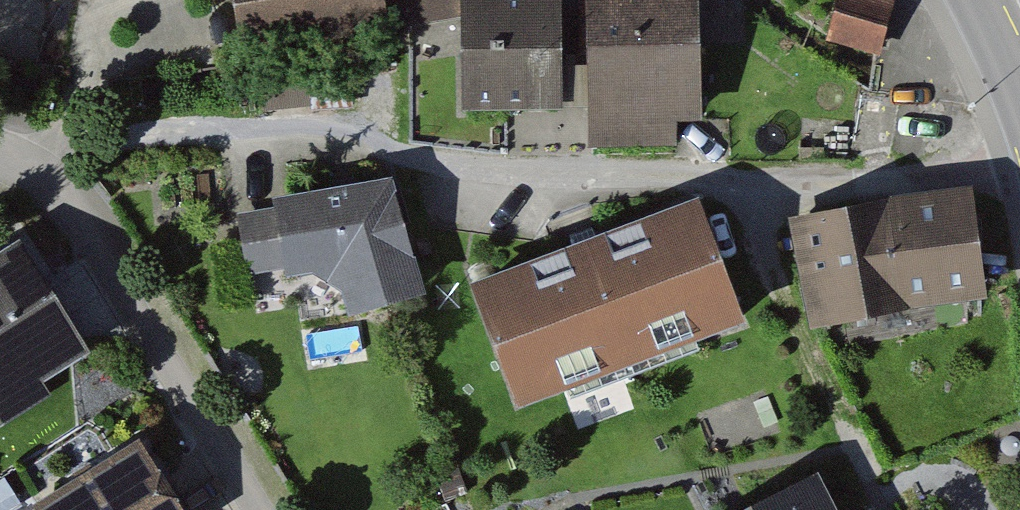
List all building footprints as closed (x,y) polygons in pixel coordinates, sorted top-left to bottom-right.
[(77,9),(92,0),(71,0),(77,9)] [(251,46),(477,18),(477,0),(245,0),(251,46)] [(477,18),(477,103),(573,103),(573,0),(477,0),(477,18)] [(602,152),(684,151),(683,128),(709,128),(707,0),(600,0),(602,152)] [(827,47),(884,61),(899,0),(839,0),(827,47)] [(287,218),(249,221),(252,259),(294,257),(293,275),(323,270),(349,290),(355,318),(437,301),(401,184),(285,200),(287,218)] [(958,198),(798,224),(816,331),(993,301),(975,195),(958,198)] [(709,205),(486,289),(532,410),(755,325),(709,205)] [(0,264),(0,414),(2,418),(101,365),(38,244),(0,264)] [(42,509),(192,509),(155,445),(42,509)] [(762,509),(843,509),(827,478),(762,509)]
